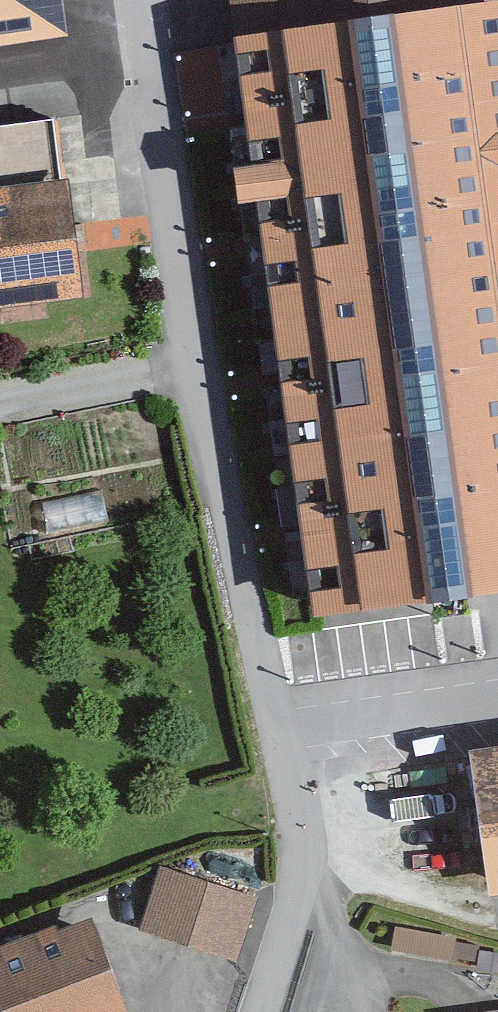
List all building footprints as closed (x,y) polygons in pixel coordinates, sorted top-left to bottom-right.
[(67,40),(61,0),(0,0),(0,51),(67,40)] [(309,608),(497,582),(497,0),(224,0),(309,608)] [(223,43),(184,49),(193,115),(232,109),(223,43)] [(0,126),(0,304),(77,296),(65,180),(54,181),(48,121),(0,126)] [(43,528),(105,513),(84,427),(22,442),(43,528)] [(464,751),(483,893),(497,891),(497,746),(464,751)] [(245,904),(158,873),(138,929),(226,960),(245,904)] [(87,920),(0,951),(0,1011),(120,1011),(87,920)]
